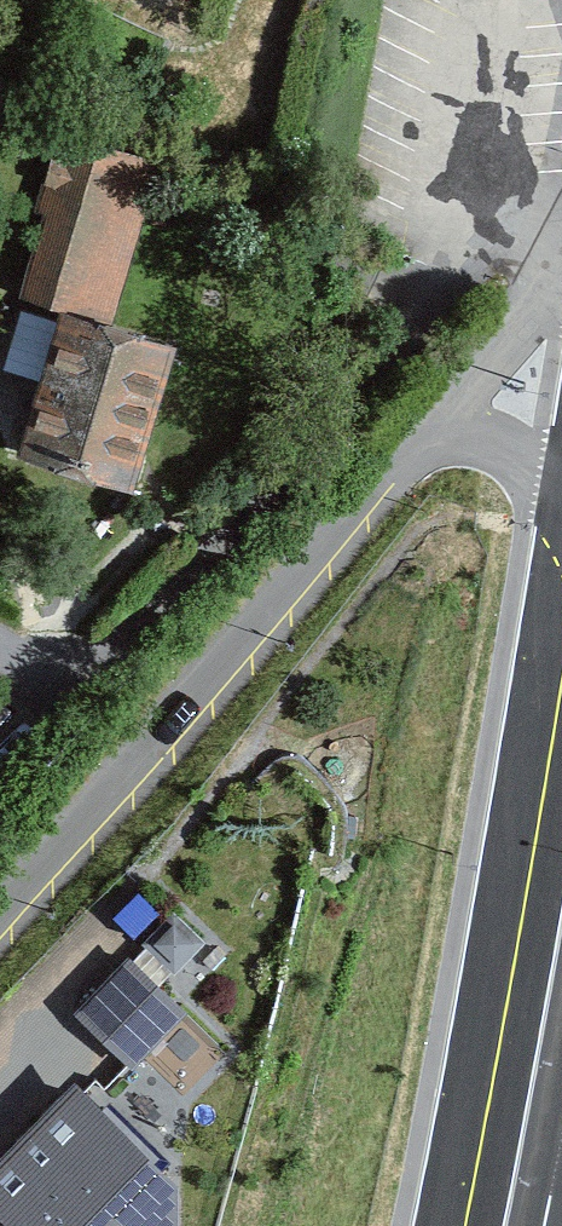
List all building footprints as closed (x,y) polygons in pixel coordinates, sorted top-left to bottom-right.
[(60,137),(16,290),(113,328),(157,170),(60,137)] [(38,385),(56,324),(20,313),(4,372),(38,385)] [(38,385),(14,465),(138,502),(180,361),(56,324),(38,385)] [(198,911),(176,926),(201,956),(225,935),(198,911)] [(160,949),(104,1000),(166,1053),(225,1001),(160,949)] [(8,1209),(25,1225),(219,1225),(107,1112),(8,1209)]
